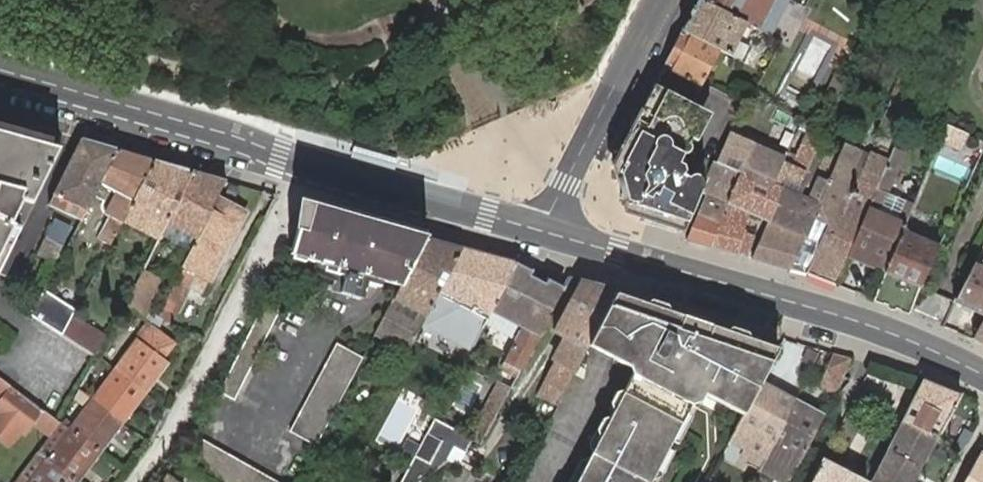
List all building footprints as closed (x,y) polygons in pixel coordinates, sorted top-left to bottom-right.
[(744,62),(750,48),(744,45),(737,41),(746,24),(745,23),(699,0),(697,0),(681,30),(720,50),(730,55),(744,62)] [(760,30),(763,24),(758,22),(759,20),(749,15),(754,5),(769,13),(772,8),(776,0),(699,0),(745,23),(746,24),(753,27),(760,30)] [(754,5),(749,15),(759,20),(758,22),(763,24),(769,13),(754,5)] [(883,24),(876,37),(888,44),(895,30),(883,24)] [(701,84),(703,81),(720,50),(681,30),(663,67),(654,84),(680,96),(689,78),(695,81),(690,90),(697,93),(701,84)] [(680,96),(654,84),(636,120),(613,165),(615,172),(621,176),(627,199),(623,206),(626,213),(633,215),(651,174),(676,132),(683,119),(692,101),(680,96)] [(840,98),(830,93),(824,104),(835,109),(840,98)] [(707,108),(692,101),(683,119),(676,132),(651,174),(633,215),(683,232),(700,192),(703,186),(700,184),(687,178),(682,175),(683,174),(684,173),(684,171),(684,169),(684,168),(684,166),(683,165),(681,164),(680,163),(679,163),(683,154),(707,108)] [(894,149),(911,109),(891,102),(869,154),(863,170),(860,169),(850,195),(846,201),(840,199),(861,150),(847,144),(844,143),(843,145),(828,181),(813,217),(828,223),(806,273),(837,285),(849,257),(882,178),(894,149)] [(822,127),(803,119),(799,128),(808,132),(791,165),(791,167),(783,164),(774,184),(743,171),(728,204),(720,224),(710,246),(745,256),(753,235),(743,230),(744,228),(742,227),(746,217),(746,212),(769,221),(784,188),(787,181),(799,186),(805,171),(822,135),(822,127)] [(968,134),(947,125),(941,139),(961,148),(968,134)] [(788,153),(732,128),(717,162),(714,162),(700,192),(709,195),(700,215),(697,214),(697,215),(720,224),(728,204),(743,171),(774,184),(783,164),(788,153)] [(21,227),(12,223),(23,201),(33,204),(60,149),(0,132),(0,269),(21,227)] [(830,139),(822,135),(805,171),(799,186),(787,181),(784,188),(803,197),(830,139)] [(118,150),(81,139),(49,205),(55,207),(81,220),(100,184),(118,150)] [(803,197),(784,188),(769,221),(752,258),(789,269),(804,237),(813,217),(828,181),(843,145),(830,139),(803,197)] [(849,257),(885,273),(905,224),(912,208),(914,203),(905,199),(896,221),(878,214),(880,209),(882,209),(898,170),(895,169),(902,153),(894,149),(882,178),(849,257)] [(155,161),(118,150),(100,184),(110,189),(102,204),(102,205),(101,205),(101,207),(101,208),(101,209),(102,209),(102,210),(102,211),(102,212),(103,212),(104,212),(104,213),(105,214),(106,215),(110,216),(98,239),(110,245),(122,222),(122,221),(155,161)] [(869,154),(861,150),(840,199),(846,201),(850,195),(860,169),(863,170),(869,154)] [(941,157),(937,167),(965,178),(969,167),(941,157)] [(194,171),(155,161),(122,221),(158,240),(162,232),(163,229),(168,221),(194,171)] [(216,198),(225,181),(194,171),(168,221),(163,229),(162,232),(170,236),(175,225),(198,237),(212,209),(211,208),(216,198)] [(621,176),(615,172),(623,206),(627,199),(621,176)] [(158,316),(170,323),(189,287),(202,295),(209,281),(211,282),(246,213),(216,198),(211,208),(212,209),(198,237),(192,247),(182,267),(183,268),(158,316)] [(297,229),(290,254),(400,286),(425,237),(313,206),(306,232),(297,229)] [(908,313),(920,287),(940,246),(944,235),(916,223),(921,212),(912,208),(905,224),(885,273),(873,300),(908,313)] [(697,215),(686,239),(710,246),(720,224),(697,215)] [(789,269),(806,273),(828,223),(813,217),(804,237),(789,269)] [(198,237),(175,225),(170,236),(192,247),(198,237)] [(64,245),(46,237),(38,255),(55,263),(64,245)] [(425,237),(400,286),(374,336),(407,353),(438,293),(463,248),(425,237)] [(982,314),(982,244),(981,249),(975,261),(955,301),(958,303),(965,305),(982,314)] [(463,248),(438,293),(467,307),(462,316),(482,326),(486,320),(516,263),(463,248)] [(529,269),(516,263),(486,320),(517,336),(501,368),(517,376),(563,288),(551,281),(548,280),(545,284),(530,276),(532,271),(529,269)] [(161,280),(143,271),(135,288),(128,306),(143,318),(161,280)] [(341,293),(361,299),(365,283),(345,277),(336,275),(332,290),(341,293)] [(567,336),(594,284),(580,280),(573,293),(554,329),(567,336)] [(565,388),(587,346),(589,342),(615,293),(617,291),(594,284),(567,336),(568,336),(576,341),(564,364),(556,361),(546,378),(537,395),(556,406),(565,388)] [(75,310),(43,292),(29,316),(61,335),(72,316),(75,310)] [(699,391),(745,414),(761,382),(771,362),(778,349),(726,331),(682,316),(638,301),(615,293),(589,342),(587,346),(609,357),(628,367),(638,373),(622,403),(618,401),(611,415),(597,441),(576,481),(651,481),(699,391)] [(264,304),(219,392),(234,400),(279,311),(264,304)] [(143,318),(128,306),(117,324),(137,338),(164,360),(177,343),(153,325),(143,318)] [(72,316),(61,335),(97,358),(98,357),(103,348),(108,339),(72,316)] [(973,339),(982,344),(982,322),(973,339)] [(568,336),(556,361),(564,364),(576,341),(568,336)] [(114,368),(146,393),(169,363),(164,360),(137,338),(114,368)] [(316,445),(363,357),(336,343),(289,431),(316,445)] [(835,392),(852,359),(833,353),(819,383),(835,392)] [(114,368),(91,398),(123,423),(146,393),(114,368)] [(59,423),(0,379),(0,399),(2,400),(0,402),(0,439),(9,445),(20,430),(25,434),(33,423),(49,436),(59,423)] [(922,379),(901,420),(936,439),(960,395),(922,379)] [(761,382),(745,414),(731,439),(737,443),(735,447),(744,452),(741,456),(759,465),(764,457),(766,459),(769,453),(764,450),(768,445),(770,446),(795,400),(761,382)] [(496,416),(510,389),(501,384),(487,412),(488,412),(496,416)] [(91,398),(79,390),(74,398),(85,406),(72,423),(66,418),(62,423),(68,429),(100,453),(123,423),(91,398)] [(793,473),(824,415),(819,412),(812,409),(802,403),(795,400),(770,446),(768,445),(764,450),(769,453),(766,459),(764,457),(759,466),(757,469),(780,480),(779,481),(789,481),(793,473)] [(434,419),(401,481),(419,481),(446,460),(452,448),(464,454),(472,439),(434,419)] [(901,420),(886,450),(920,469),(927,456),(936,439),(901,420)] [(62,423),(58,429),(65,434),(52,451),(45,445),(39,454),(45,459),(77,481),(78,481),(79,481),(100,453),(68,429),(62,423)] [(65,434),(58,429),(45,445),(52,451),(65,434)] [(189,466),(217,481),(280,481),(195,435),(181,461),(189,466)] [(886,450),(869,481),(870,481),(913,481),(920,469),(886,450)] [(37,452),(15,481),(77,481),(45,459),(39,454),(37,452)] [(159,469),(165,473),(159,481),(178,481),(189,466),(181,461),(170,455),(159,469)] [(978,455),(977,457),(978,457),(964,481),(982,481),(982,458),(978,455)] [(823,460),(822,458),(810,481),(811,481),(823,460)] [(867,481),(848,472),(840,468),(823,460),(811,481),(867,481)]
